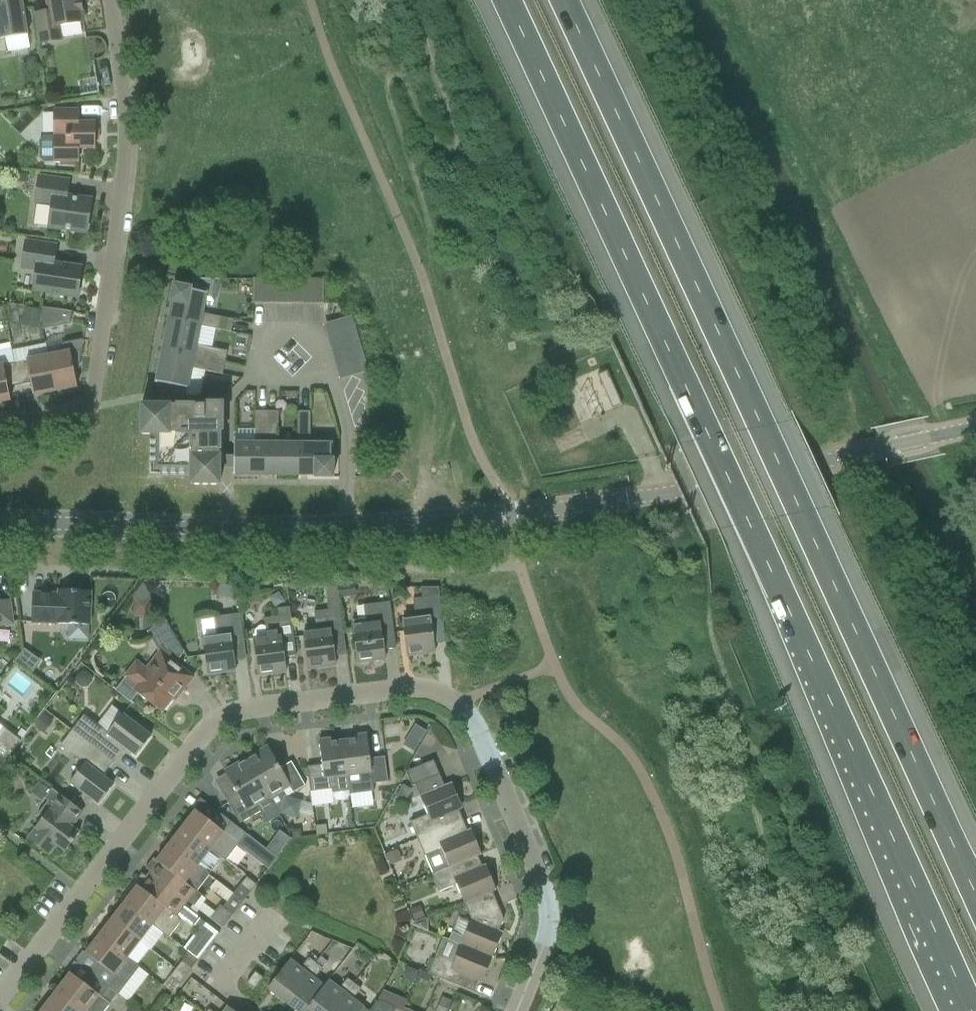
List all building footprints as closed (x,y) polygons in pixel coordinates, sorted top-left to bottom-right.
[(22,0),(0,0),(0,54),(8,53),(6,39),(28,35),(22,0)] [(84,22),(82,10),(81,0),(78,1),(78,0),(47,0),(49,12),(35,14),(40,44),(62,40),(60,26),(84,22)] [(55,163),(76,163),(78,163),(78,149),(92,149),(94,149),(94,150),(95,150),(95,142),(98,142),(98,130),(95,130),(95,122),(94,122),(94,123),(78,123),(78,109),(54,109),(54,137),(44,137),(40,141),(40,158),(44,163),(55,163)] [(87,233),(91,200),(67,197),(69,181),(39,177),(35,203),(52,205),(49,228),(87,233)] [(78,299),(82,267),(54,263),(57,245),(26,241),(22,268),(36,270),(33,292),(78,299)] [(324,279),(254,278),(254,303),(324,303),(324,279)] [(200,326),(231,332),(234,320),(203,314),(205,301),(215,303),(220,279),(191,279),(191,280),(192,280),(190,288),(174,285),(170,303),(172,303),(169,319),(200,326)] [(26,307),(23,325),(39,328),(42,310),(26,307)] [(41,320),(65,324),(66,311),(43,308),(41,320)] [(368,370),(353,316),(343,318),(359,373),(368,370)] [(163,351),(225,363),(228,352),(196,345),(200,326),(169,319),(163,351)] [(80,369),(84,340),(64,344),(57,354),(48,356),(56,391),(77,387),(74,370),(80,369)] [(11,401),(8,388),(20,385),(15,363),(12,350),(11,343),(0,346),(0,403),(11,401)] [(225,363),(163,351),(156,383),(160,383),(160,397),(186,397),(192,369),(223,375),(225,363)] [(56,391),(48,356),(15,363),(20,385),(31,383),(34,396),(56,391)] [(622,405),(607,371),(598,375),(612,409),(622,405)] [(191,485),(220,485),(220,431),(222,431),(222,404),(204,404),(204,406),(142,406),(141,434),(151,434),(151,474),(191,475),(191,485)] [(234,475),(267,475),(267,412),(255,412),(255,444),(234,443),(234,475)] [(267,475),(299,476),(299,444),(298,444),(279,444),(279,412),(267,412),(267,475)] [(298,444),(299,444),(299,476),(315,476),(315,478),(333,478),(333,460),(331,460),(331,444),(311,444),(311,412),(298,412),(298,444)] [(134,596),(133,599),(150,598),(150,594),(143,583),(134,596)] [(235,587),(219,585),(218,597),(234,599),(235,587)] [(338,587),(339,597),(339,598),(348,597),(346,586),(338,587)] [(407,656),(435,652),(431,620),(443,619),(439,588),(421,588),(422,598),(413,599),(416,618),(403,620),(407,656)] [(32,624),(90,625),(91,591),(59,590),(59,594),(33,593),(32,624)] [(304,633),(308,669),(336,665),(332,633),(344,632),(339,597),(327,598),(328,610),(314,612),(317,631),(304,633)] [(13,624),(10,600),(0,601),(0,626),(13,624)] [(353,627),(358,663),(386,659),(381,627),(393,625),(390,602),(364,606),(366,625),(353,627)] [(254,639),(259,675),(287,672),(285,657),(296,656),(290,607),(278,609),(279,617),(265,619),(267,638),(254,639)] [(203,638),(208,674),(236,670),(232,638),(244,637),(241,614),(214,617),(217,636),(203,638)] [(138,693),(162,711),(172,698),(175,700),(193,677),(175,663),(184,651),(165,621),(146,632),(159,655),(148,669),(136,660),(123,677),(125,678),(116,690),(131,701),(138,693)] [(24,650),(15,662),(31,674),(40,662),(24,650)] [(72,730),(114,762),(125,748),(136,756),(152,736),(123,714),(108,733),(84,715),(72,730)] [(52,722),(43,715),(34,726),(44,734),(52,722)] [(416,725),(411,733),(421,740),(426,732),(416,725)] [(16,749),(15,748),(21,740),(4,726),(0,731),(0,769),(16,749)] [(70,783),(99,805),(114,785),(103,776),(114,762),(72,730),(61,745),(85,764),(70,783)] [(362,786),(388,782),(385,757),(370,759),(367,734),(355,736),(355,739),(343,741),(350,787),(362,785),(362,786)] [(331,739),(319,741),(322,765),(307,767),(310,792),(332,789),(333,797),(336,800),(340,800),(344,800),(348,798),(350,794),(349,787),(350,787),(343,741),(332,743),(331,739)] [(280,768),(268,747),(247,760),(269,798),(270,797),(279,814),(298,818),(302,800),(286,796),(283,790),(289,786),(293,793),(305,786),(292,762),(280,768)] [(269,798),(247,760),(225,772),(237,793),(226,800),(240,824),(263,811),(259,804),(269,798)] [(412,787),(440,775),(434,760),(406,772),(412,787)] [(44,798),(50,790),(39,782),(31,792),(42,801),(44,798)] [(460,804),(452,783),(420,796),(428,815),(411,822),(418,839),(463,821),(458,809),(456,810),(454,806),(460,804)] [(403,785),(395,798),(405,804),(413,790),(403,785)] [(43,819),(28,839),(49,855),(57,845),(66,851),(80,833),(71,826),(82,811),(52,788),(50,790),(44,798),(48,802),(38,815),(43,819)] [(182,828),(211,850),(225,861),(246,834),(216,811),(209,820),(196,810),(182,828)] [(418,839),(425,857),(442,850),(450,868),(481,855),(473,835),(467,837),(465,833),(468,832),(463,821),(418,839)] [(316,826),(317,835),(327,834),(326,825),(316,826)] [(170,844),(199,866),(211,850),(182,828),(170,844)] [(301,828),(291,830),(293,839),(302,838),(301,828)] [(271,843),(266,849),(277,857),(281,851),(271,843)] [(210,874),(199,866),(170,844),(156,861),(170,871),(162,881),(195,907),(203,896),(197,891),(210,874)] [(265,848),(264,851),(256,860),(267,869),(275,859),(277,857),(265,848)] [(401,861),(397,850),(386,854),(391,865),(401,861)] [(450,868),(432,875),(439,892),(457,885),(464,903),(496,890),(488,870),(481,873),(480,869),(482,868),(478,857),(482,855),(481,855),(450,868)] [(247,877),(235,893),(245,900),(257,885),(247,877)] [(138,886),(124,903),(153,925),(167,936),(168,935),(169,936),(179,924),(179,918),(178,916),(185,907),(150,880),(143,890),(138,886)] [(461,945),(493,958),(501,938),(495,935),(496,931),(499,933),(504,920),(493,892),(496,891),(496,890),(464,903),(471,920),(461,945)] [(140,942),(153,925),(124,903),(112,920),(140,942)] [(215,912),(211,919),(223,928),(233,916),(223,908),(220,906),(215,912)] [(414,922),(424,918),(420,906),(410,910),(414,922)] [(190,913),(185,919),(197,928),(202,922),(190,913)] [(99,936),(127,958),(140,942),(112,920),(99,936)] [(204,920),(184,947),(198,958),(218,930),(204,920)] [(99,963),(91,973),(118,994),(138,967),(127,958),(99,936),(86,953),(99,963)] [(478,975),(484,978),(493,958),(461,945),(453,963),(436,956),(429,974),(474,992),(479,980),(477,979),(478,976),(478,975)] [(364,962),(368,965),(373,958),(366,952),(363,956),(364,962)] [(320,957),(316,963),(322,968),(327,962),(320,957)] [(268,989),(285,1002),(316,963),(309,958),(301,968),(290,960),(268,989)] [(182,961),(181,962),(176,969),(186,977),(192,969),(182,961)] [(285,1002),(297,1010),(307,1010),(330,981),(329,981),(325,987),(315,979),(323,969),(316,963),(285,1002)] [(414,983),(418,972),(407,967),(405,973),(407,980),(414,983)] [(170,977),(180,984),(180,985),(186,977),(176,969),(170,977)] [(420,971),(417,978),(429,983),(432,976),(420,971)] [(256,972),(255,973),(247,983),(255,989),(264,978),(256,972)] [(57,990),(84,1010),(106,1010),(111,1004),(110,1003),(118,994),(91,973),(84,983),(71,973),(57,990)] [(308,1010),(334,1010),(355,984),(348,979),(340,989),(330,981),(307,1010),(308,1010)] [(360,989),(355,984),(334,1010),(370,1010),(365,1006),(364,1008),(353,1000),(361,989),(360,989)] [(45,1007),(50,1010),(84,1010),(57,990),(45,1007)] [(451,1002),(441,997),(435,1010),(447,1010),(451,1002)] [(394,1009),(393,1007),(380,1001),(378,1002),(376,1001),(370,1010),(400,1010),(394,1009)] [(487,1010),(478,1002),(471,1010),(472,1010),(486,1010),(487,1010)]
